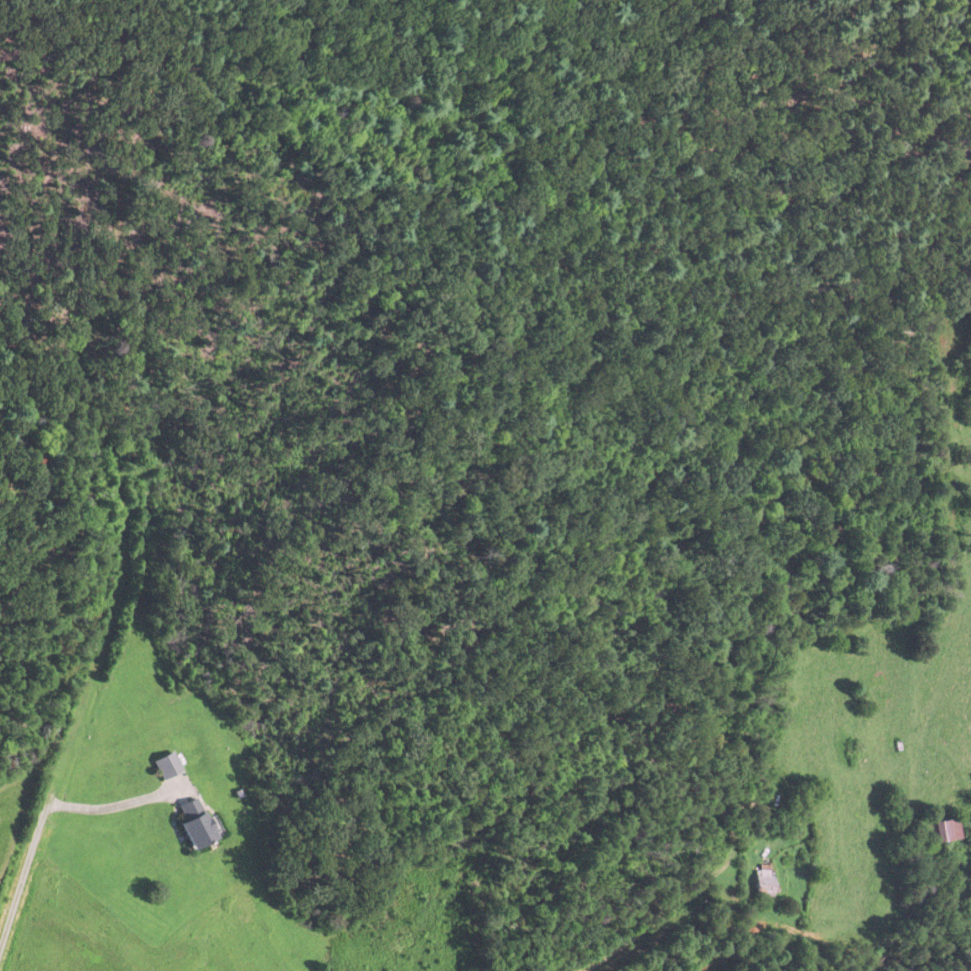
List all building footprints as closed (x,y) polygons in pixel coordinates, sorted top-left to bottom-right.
[(152,763),(161,782),(181,772),(172,753),(152,763)] [(189,852),(214,841),(195,799),(176,808),(183,822),(177,825),(189,852)] [(934,845),(961,840),(956,819),(930,825),(934,845)] [(772,868),(756,867),(755,899),(770,900),(772,868)]
